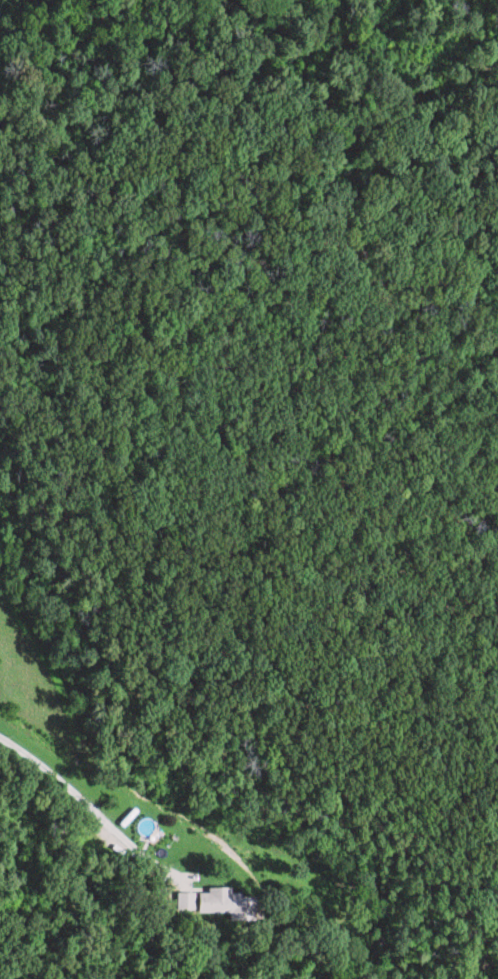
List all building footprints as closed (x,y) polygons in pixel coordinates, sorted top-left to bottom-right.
[(241,888),(216,888),(216,892),(203,893),(204,913),(237,912),(237,903),(241,903),(241,888)]
